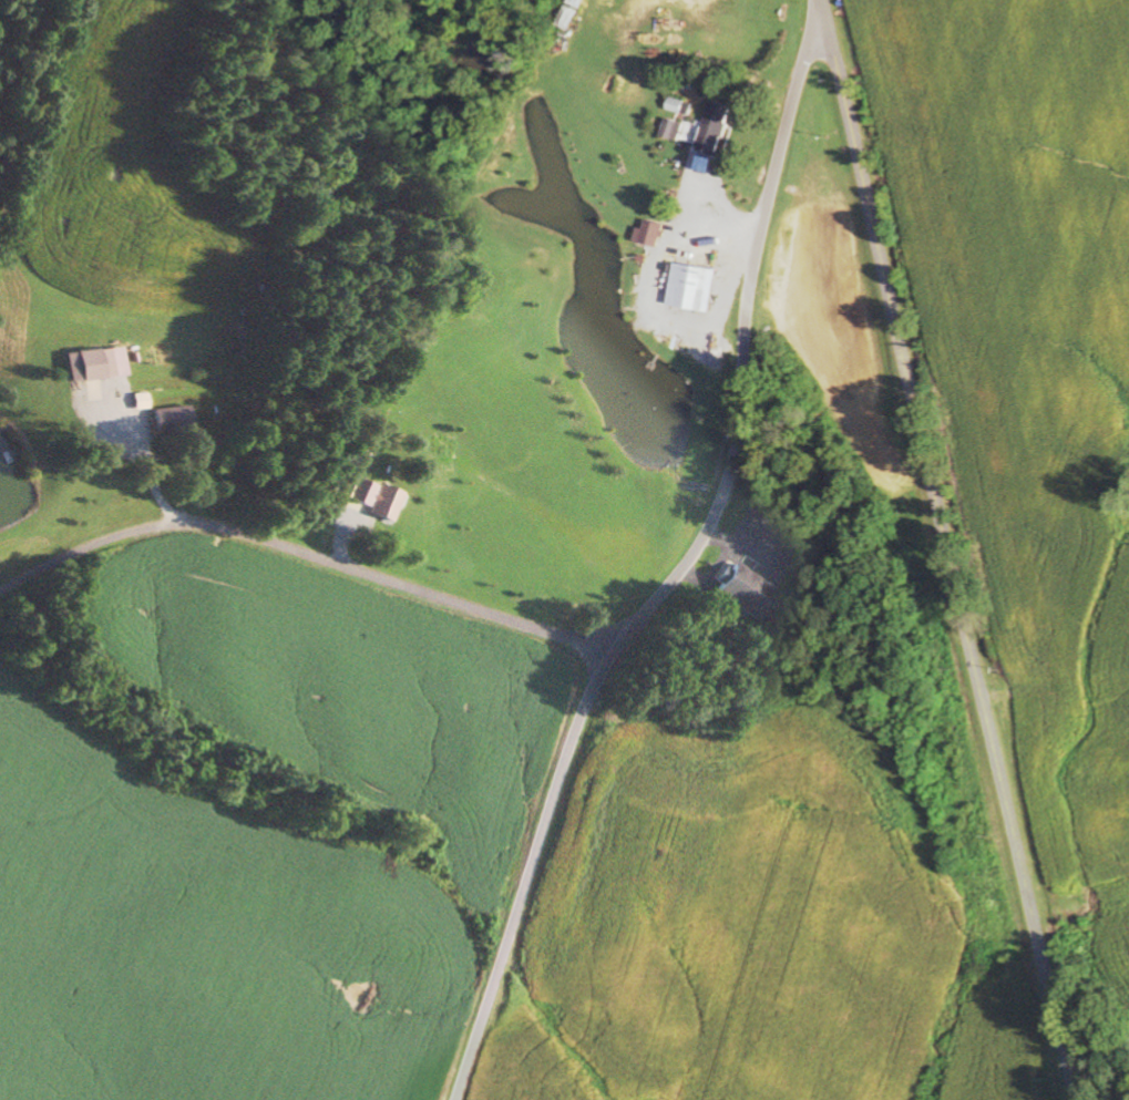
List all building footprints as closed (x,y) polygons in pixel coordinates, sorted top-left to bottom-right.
[(667,110),(689,117),(692,104),(670,98),(667,110)] [(733,106),(711,100),(698,148),(719,154),(733,106)] [(681,142),(685,124),(666,120),(662,138),(681,142)] [(634,243),(659,247),(664,224),(645,221),(643,229),(637,228),(634,243)] [(712,313),(718,270),(675,264),(668,306),(712,313)] [(66,353),(68,382),(126,377),(123,348),(66,353)] [(132,411),(146,410),(146,394),(131,395),(132,411)] [(187,428),(185,407),(151,409),(153,431),(187,428)] [(390,523),(401,494),(377,484),(376,487),(354,479),(346,500),(368,508),(366,513),(390,523)] [(712,592),(750,622),(772,592),(730,560),(712,583),(717,586),(712,592)]
